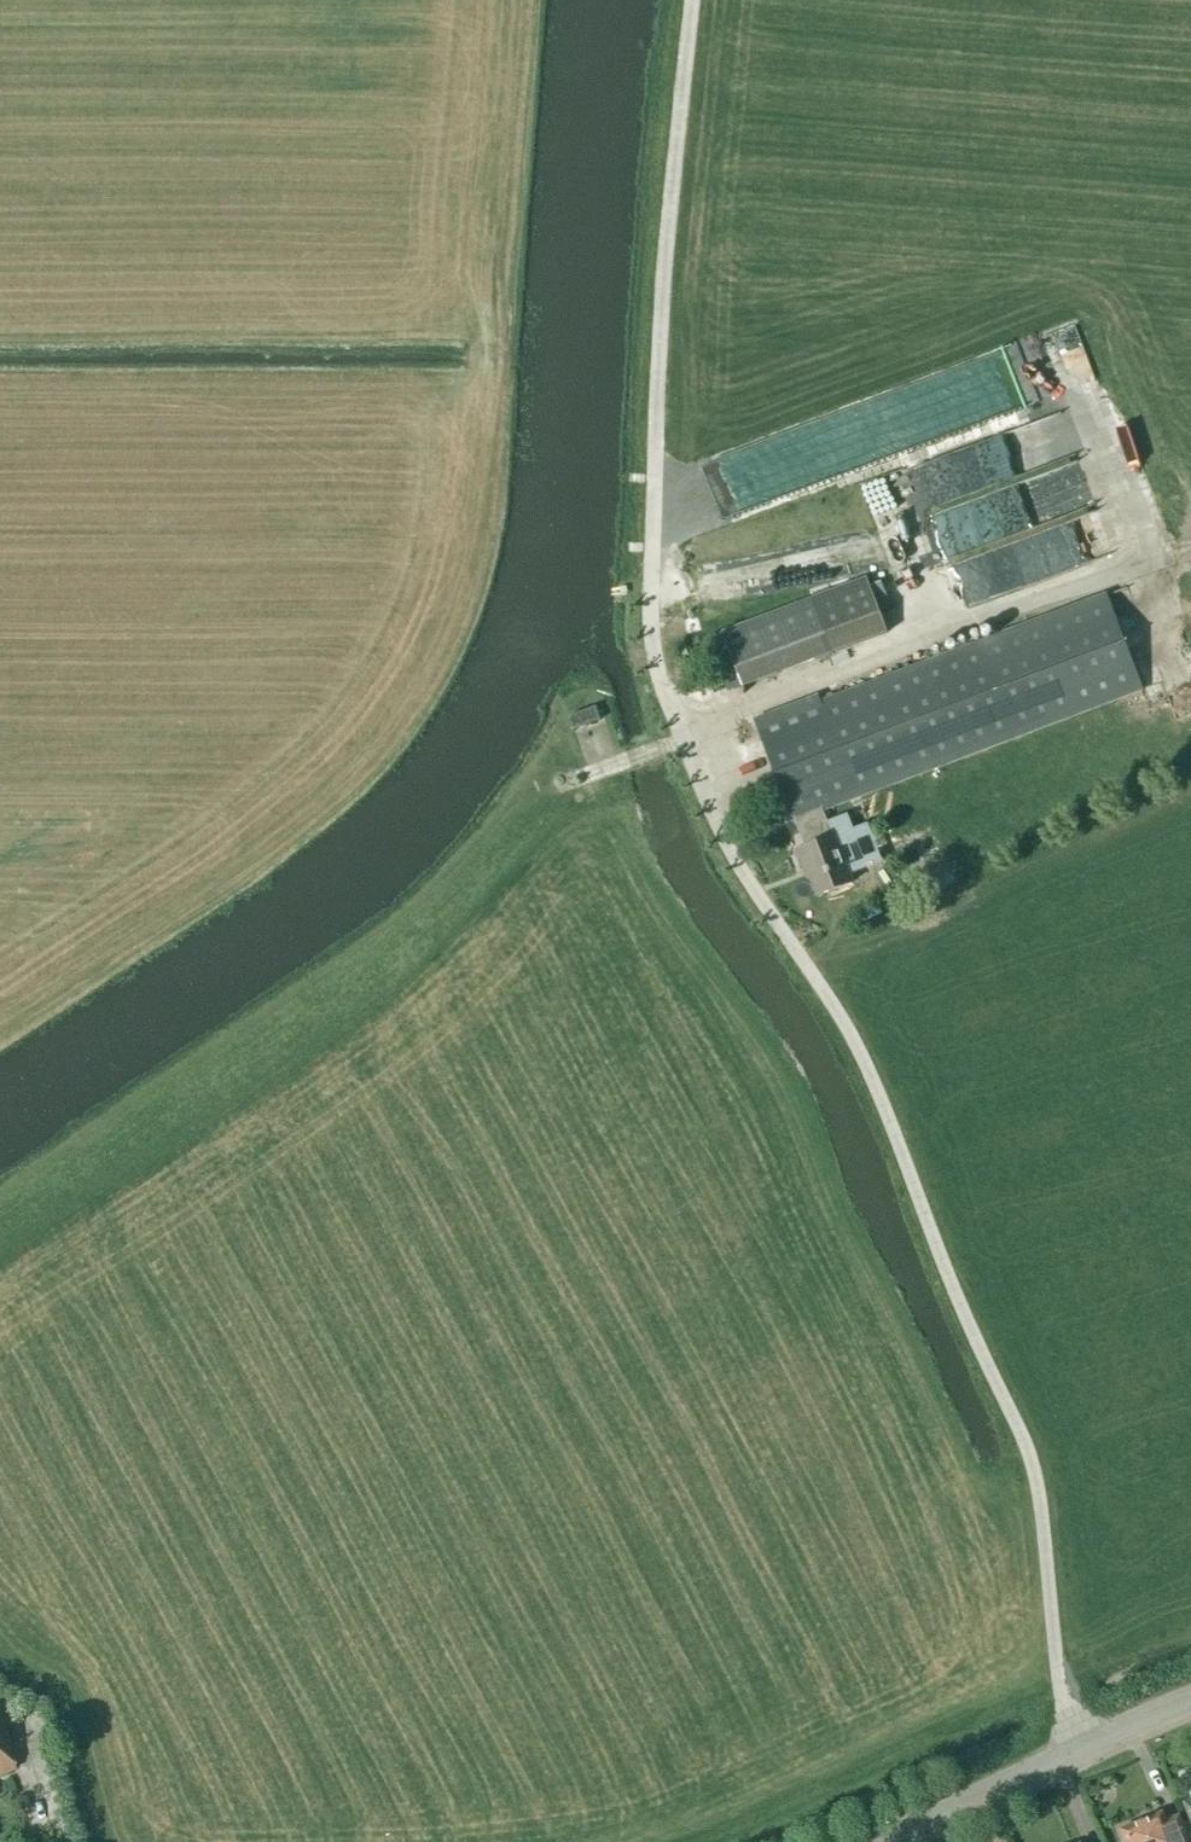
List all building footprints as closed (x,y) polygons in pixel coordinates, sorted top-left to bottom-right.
[(867,578),(814,598),(723,633),(744,687),(888,633),(867,578)] [(1142,690),(1107,597),(986,642),(759,728),(794,822),(796,821),(807,848),(800,851),(806,867),(809,866),(820,896),(854,883),(836,837),(835,837),(824,810),(1022,736),(1142,690)] [(595,708),(569,717),(574,730),(600,721),(595,708)] [(0,1722),(0,1775),(15,1769),(7,1748),(11,1747),(0,1722)] [(1186,1825),(1185,1825),(1181,1815),(1166,1821),(1163,1812),(1120,1830),(1125,1841),(1190,1841),(1190,1838),(1186,1825)]
